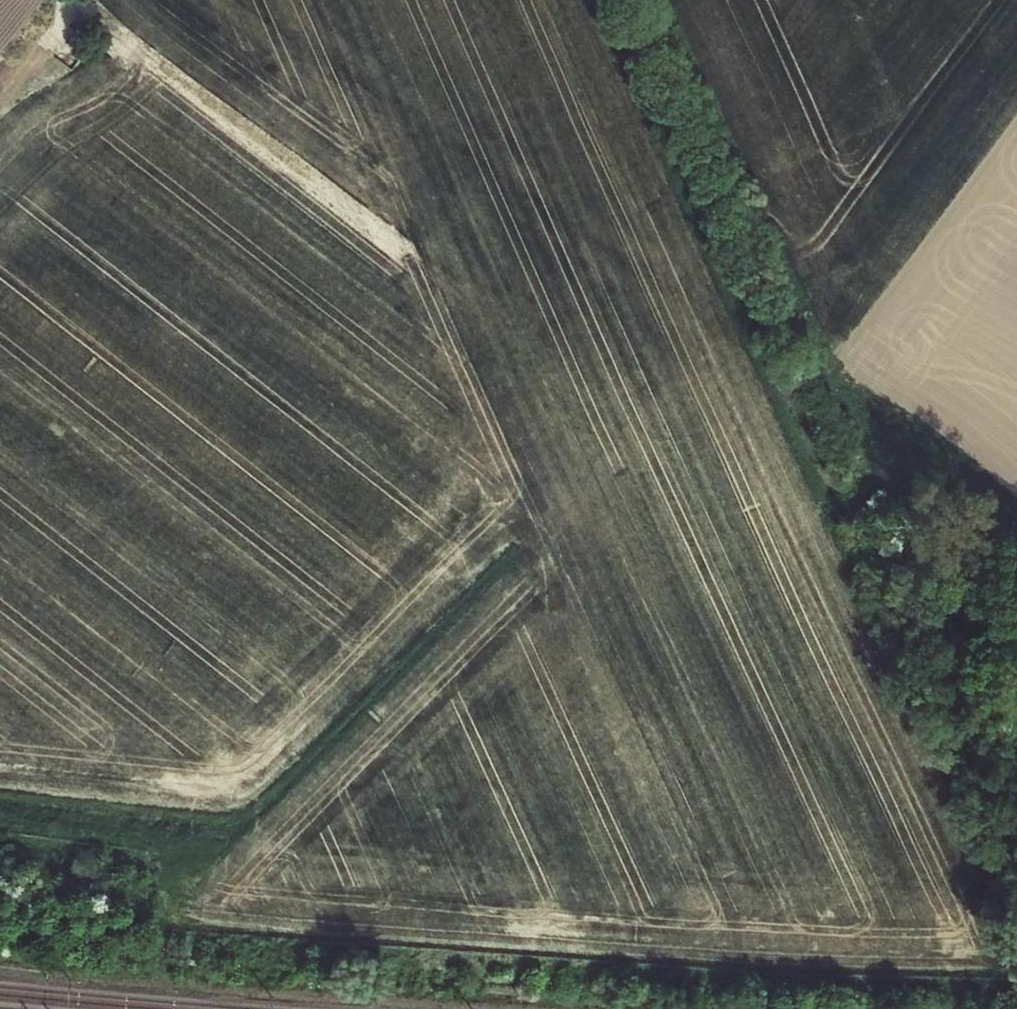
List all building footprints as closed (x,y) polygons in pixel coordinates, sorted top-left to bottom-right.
[(34,6),(28,0),(0,0),(0,39),(34,6)]
